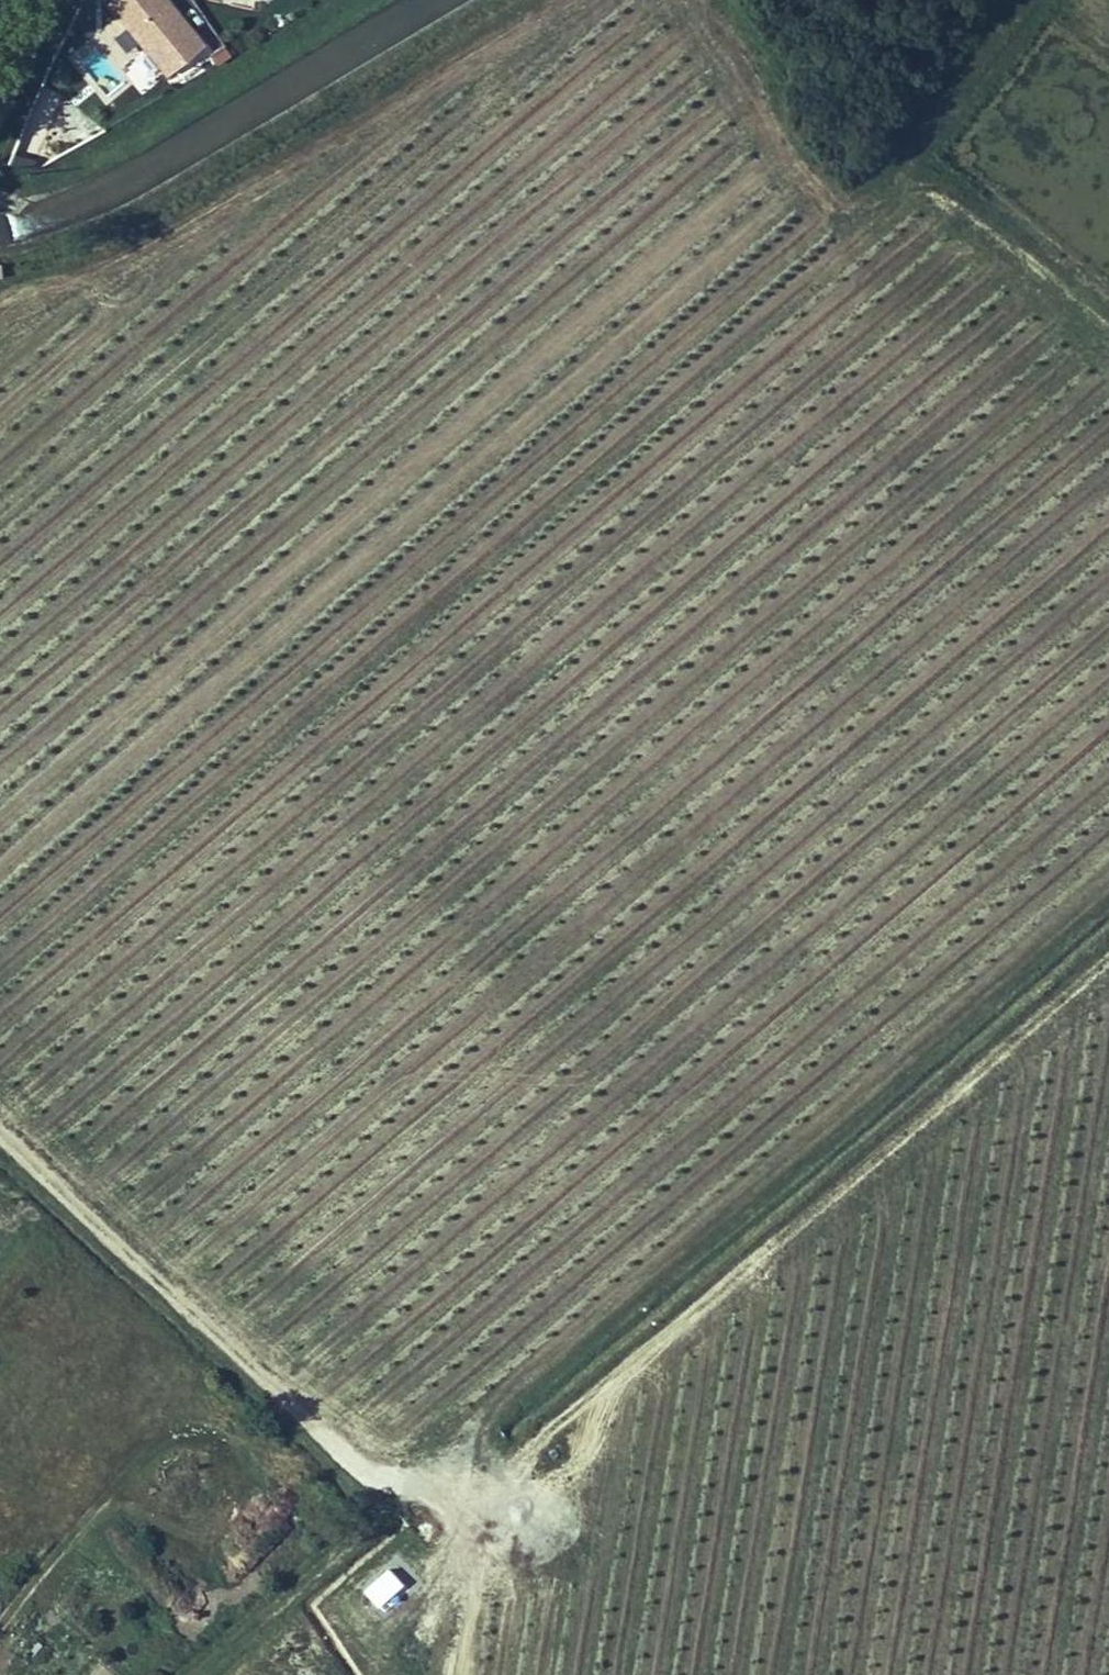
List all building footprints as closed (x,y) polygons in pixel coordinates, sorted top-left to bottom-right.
[(164,76),(205,44),(222,66),(234,56),(207,22),(197,30),(173,0),(105,0),(164,76)]
